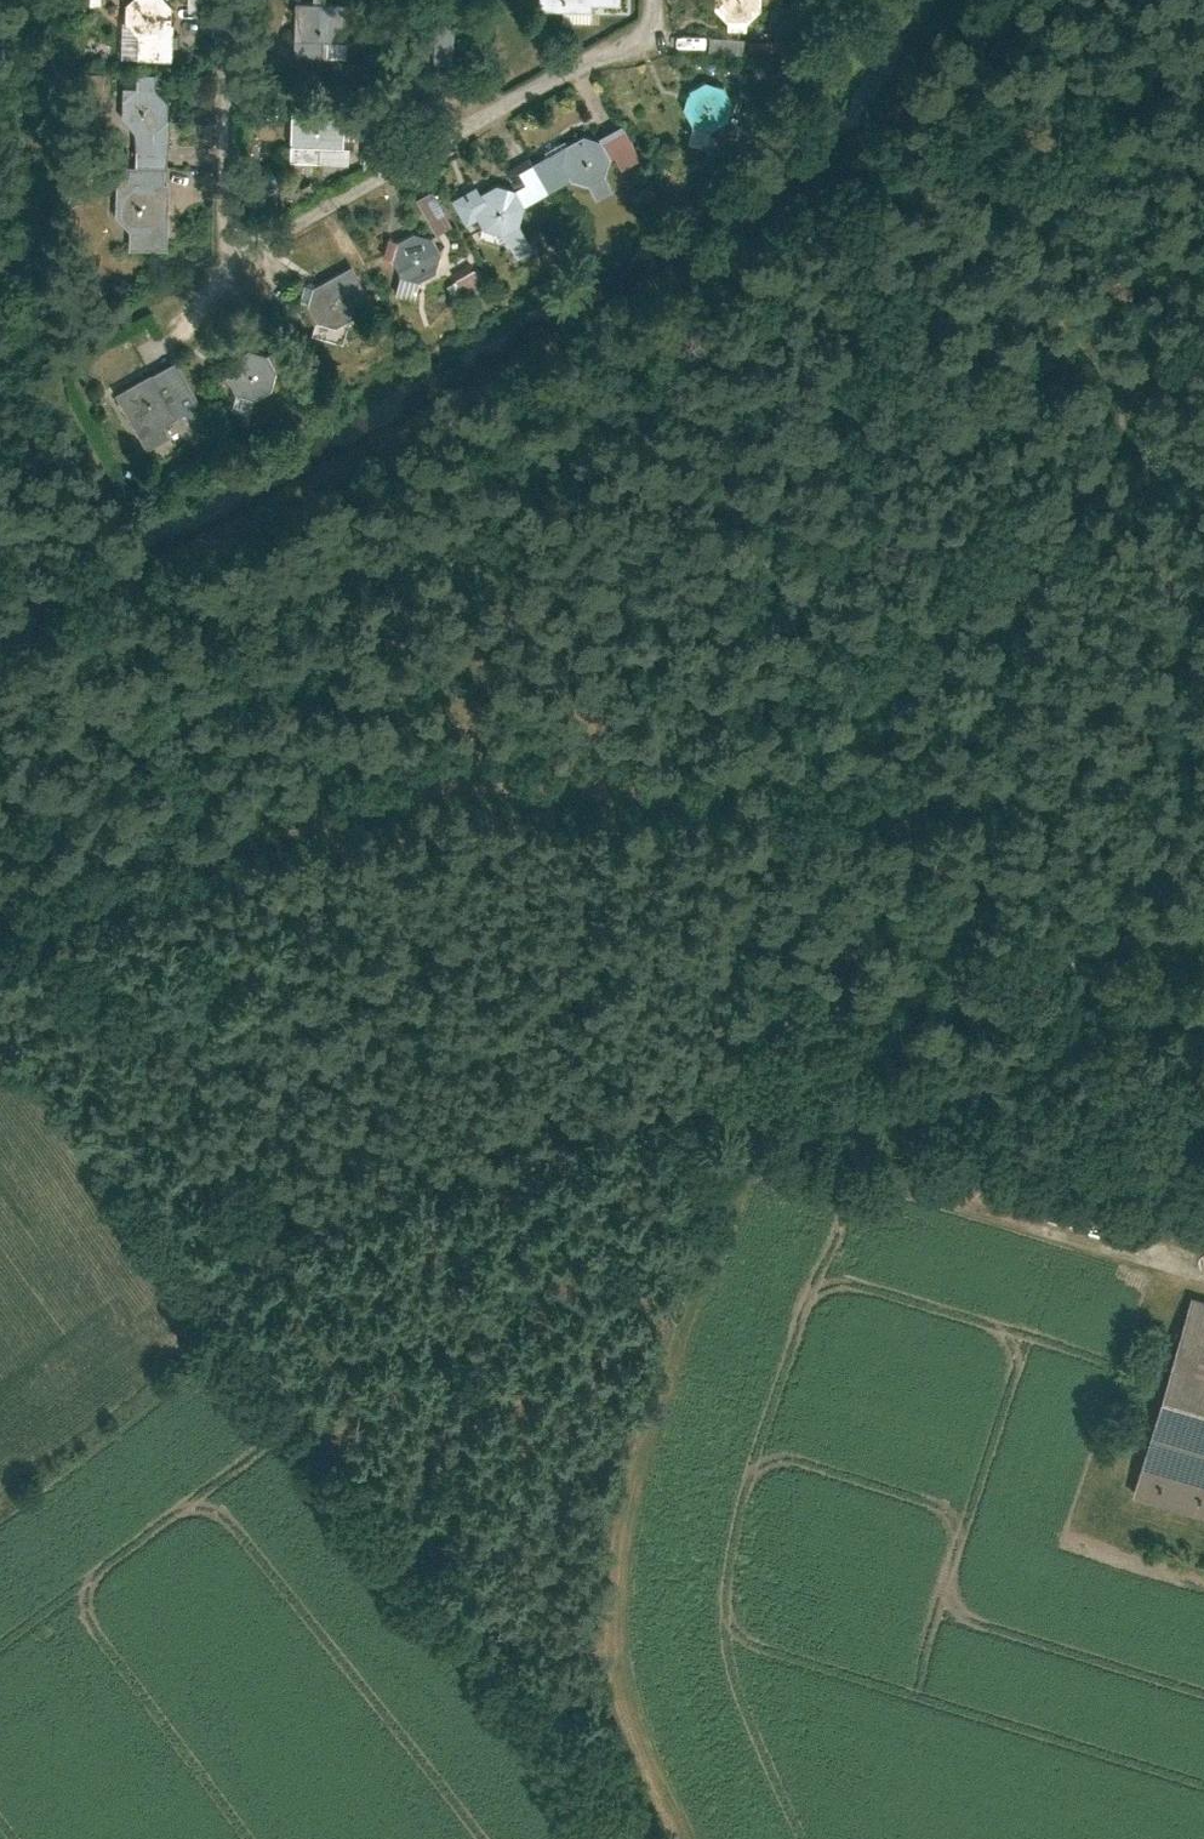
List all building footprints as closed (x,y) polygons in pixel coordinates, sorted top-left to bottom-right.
[(129,51),(180,54),(179,0),(132,0),(129,51)] [(300,33),(355,34),(356,0),(303,0),(300,33)] [(720,5),(734,18),(755,18),(768,6),(767,0),(720,0),(720,5)] [(453,60),(453,20),(434,20),(434,60),(453,60)] [(160,66),(145,66),(145,79),(132,78),(130,124),(161,125),(159,134),(175,135),(175,94),(160,81),(160,66)] [(696,87),(690,105),(699,120),(719,125),(736,116),(739,99),(731,83),(711,78),(696,87)] [(352,104),(298,102),(298,138),(351,141),(352,104)] [(590,131),(572,142),(538,160),(554,189),(578,176),(596,181),(605,196),(621,187),(611,170),(618,153),(609,138),(590,131)] [(175,162),(122,159),(120,207),(137,223),(137,243),(174,244),(175,162)] [(482,181),(459,193),(472,219),(483,214),(487,222),(506,229),(526,220),(532,203),(522,185),(502,178),(489,189),(482,181)] [(421,226),(404,234),(395,231),(390,250),(400,252),(409,269),(428,274),(444,265),(449,246),(440,229),(421,226)] [(360,259),(316,281),(335,323),(382,299),(360,259)] [(266,355),(246,349),(229,355),(224,374),(231,394),(252,399),(268,392),(277,373),(266,355)] [(113,376),(122,373),(121,370),(135,367),(132,354),(109,360),(113,376)] [(183,354),(122,388),(154,443),(177,430),(171,421),(209,398),(183,354)] [(1139,1489),(1203,1509),(1203,1291),(1200,1290),(1139,1489)]
